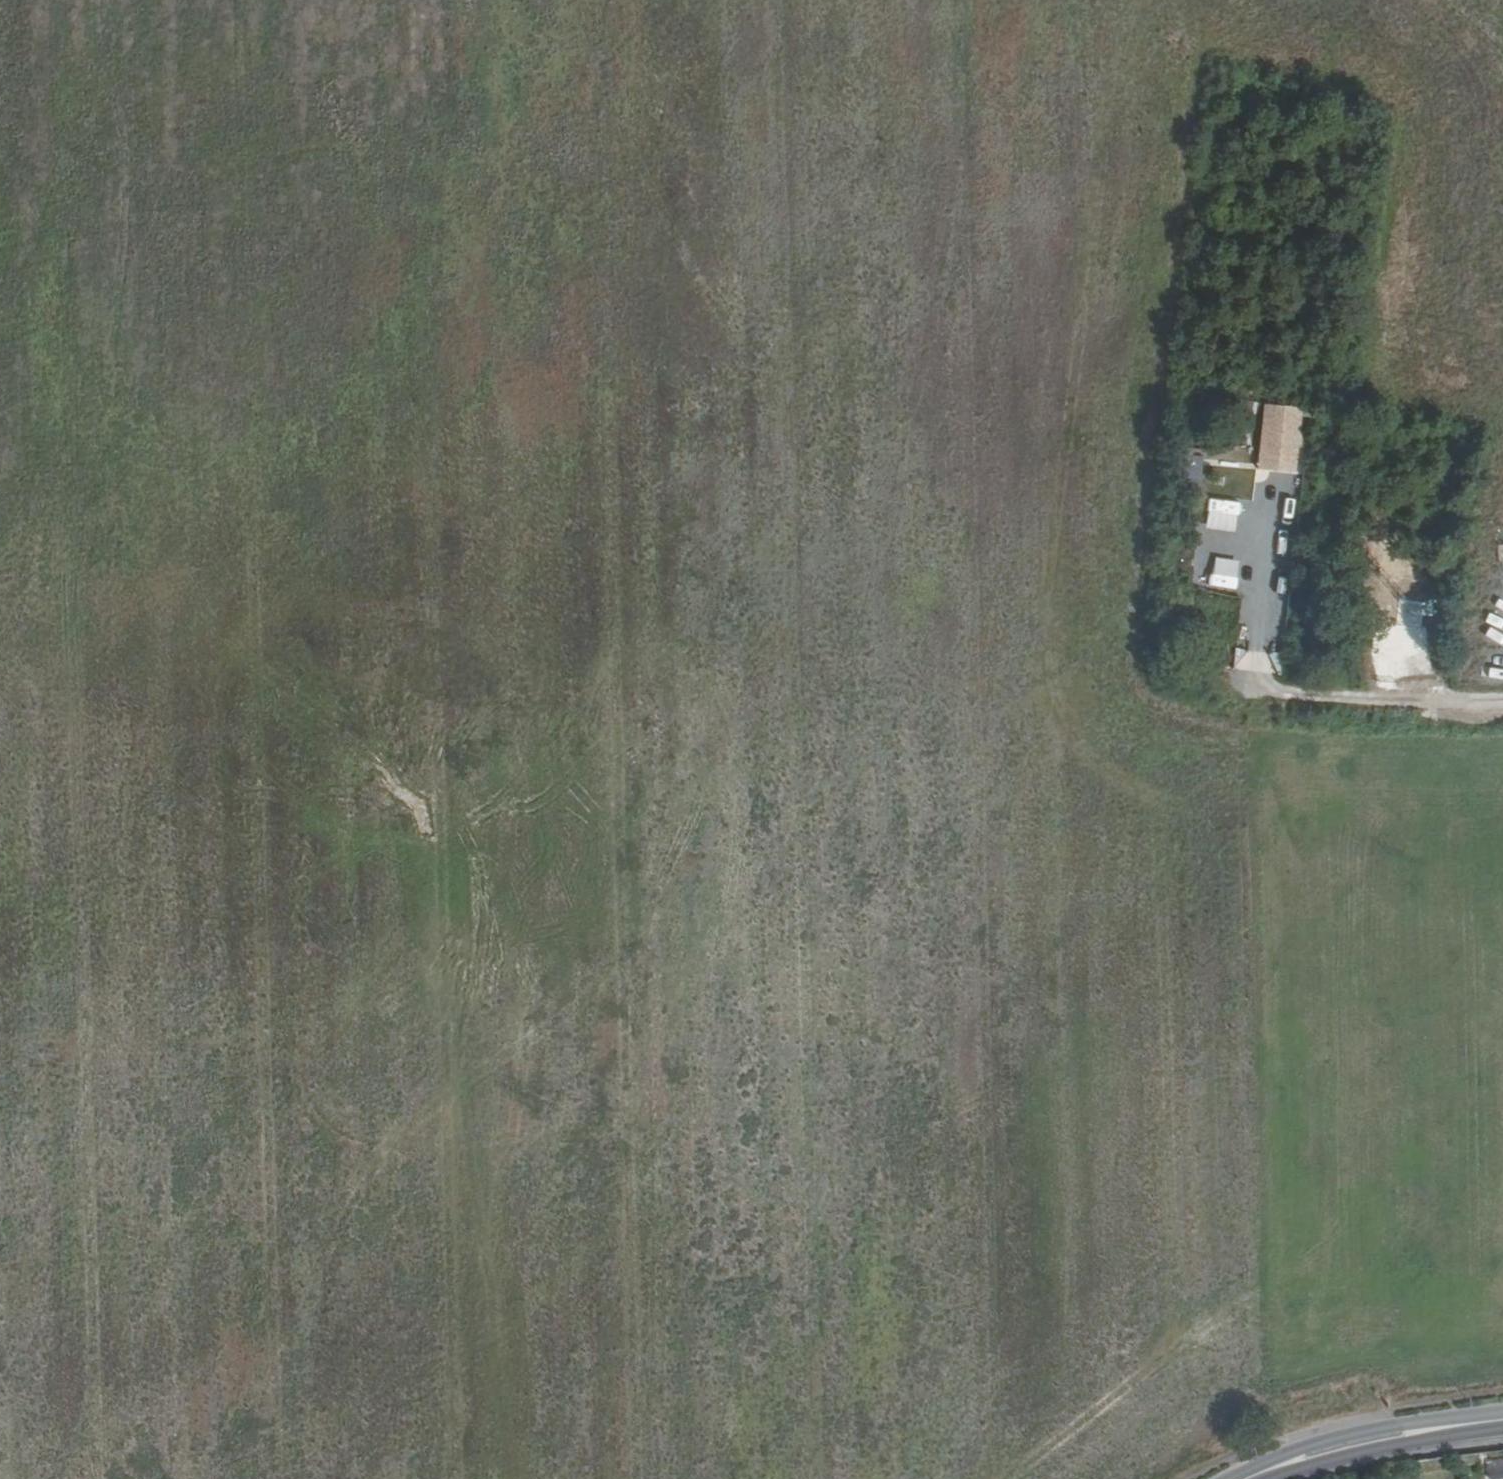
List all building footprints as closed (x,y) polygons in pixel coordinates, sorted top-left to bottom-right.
[(1301,410),(1264,406),(1259,456),(1295,459),(1301,410)] [(1181,487),(1201,488),(1202,456),(1183,455),(1181,487)]
